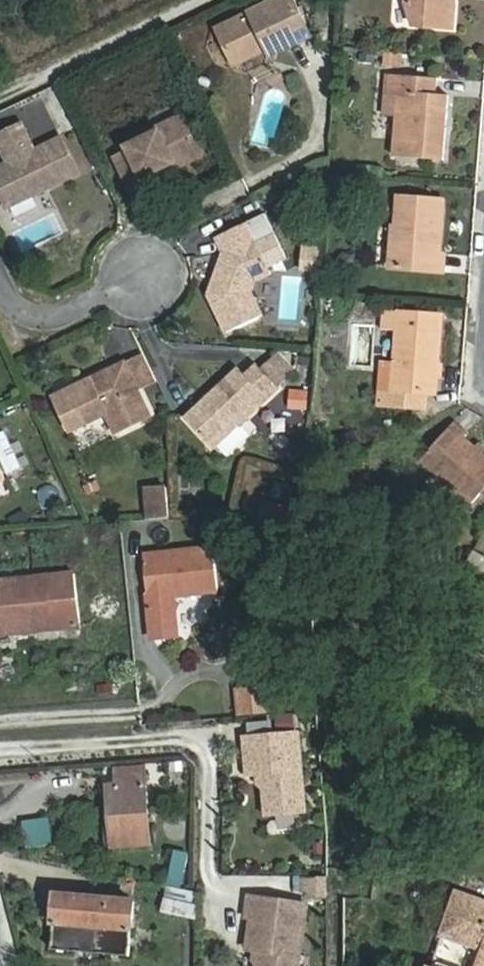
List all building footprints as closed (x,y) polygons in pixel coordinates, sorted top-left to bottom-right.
[(217,30),(235,66),(268,50),(272,56),(312,37),(294,0),(279,0),(217,30)] [(407,3),(414,26),(453,29),(455,0),(407,0),(407,3)] [(439,79),(385,75),(384,92),(397,93),(392,157),(445,161),(450,97),(438,96),(439,79)] [(134,195),(148,188),(144,179),(174,164),(172,159),(197,147),(182,117),(150,132),(152,136),(128,148),(130,153),(117,159),(134,195)] [(0,136),(0,144),(10,165),(4,167),(7,173),(0,176),(0,194),(7,208),(78,174),(62,140),(35,153),(22,126),(0,136)] [(398,198),(396,231),(393,231),(390,268),(443,272),(444,255),(439,255),(443,202),(398,198)] [(265,215),(250,222),(256,232),(254,238),(268,267),(286,258),(265,215)] [(250,222),(217,238),(224,253),(209,296),(227,334),(263,317),(252,294),(256,282),(272,274),(268,267),(254,238),(256,232),(250,222)] [(302,256),(301,273),(317,275),(319,257),(302,256)] [(425,393),(435,394),(442,316),(384,311),(383,329),(398,330),(395,364),(393,391),(381,390),(380,407),(424,411),(425,393)] [(297,371),(280,353),(262,370),(279,388),(297,371)] [(125,363),(136,386),(152,378),(141,355),(125,363)] [(71,432),(108,415),(117,434),(151,417),(136,386),(125,363),(54,397),(71,432)] [(383,363),(381,390),(393,391),(395,364),(383,363)] [(239,369),(185,419),(214,450),(279,388),(262,370),(258,365),(246,376),(239,369)] [(290,389),(287,408),(306,411),(309,392),(290,389)] [(472,504),(483,490),(483,457),(464,439),(467,435),(454,424),(422,460),(472,504)] [(148,487),(148,517),(168,516),(168,486),(148,487)] [(219,592),(214,549),(144,556),(153,639),(178,636),(174,596),(219,592)] [(0,581),(0,635),(82,625),(76,572),(0,581)] [(240,713),(271,710),(269,689),(238,692),(240,713)] [(292,715),(278,716),(279,733),(294,732),(292,715)] [(299,733),(246,737),(249,773),(259,773),(269,772),(269,777),(265,782),(268,813),(305,810),(299,733)] [(144,769),(119,771),(120,786),(109,787),(113,846),(149,844),(144,769)] [(269,772),(259,773),(260,782),(265,782),(269,777),(269,772)] [(27,846),(51,844),(49,822),(25,824),(27,846)] [(189,823),(173,822),(172,838),(188,839),(189,823)] [(173,852),(172,887),(188,888),(189,853),(173,852)] [(326,878),(302,878),(302,893),(326,893),(326,878)] [(457,893),(442,935),(483,950),(483,902),(457,893)] [(135,901),(56,895),(52,950),(130,957),(135,901)] [(250,897),(247,917),(252,918),(248,949),(256,950),(261,951),(260,961),(259,965),(299,965),(307,905),(250,897)] [(199,906),(165,899),(163,912),(196,919),(199,906)]
